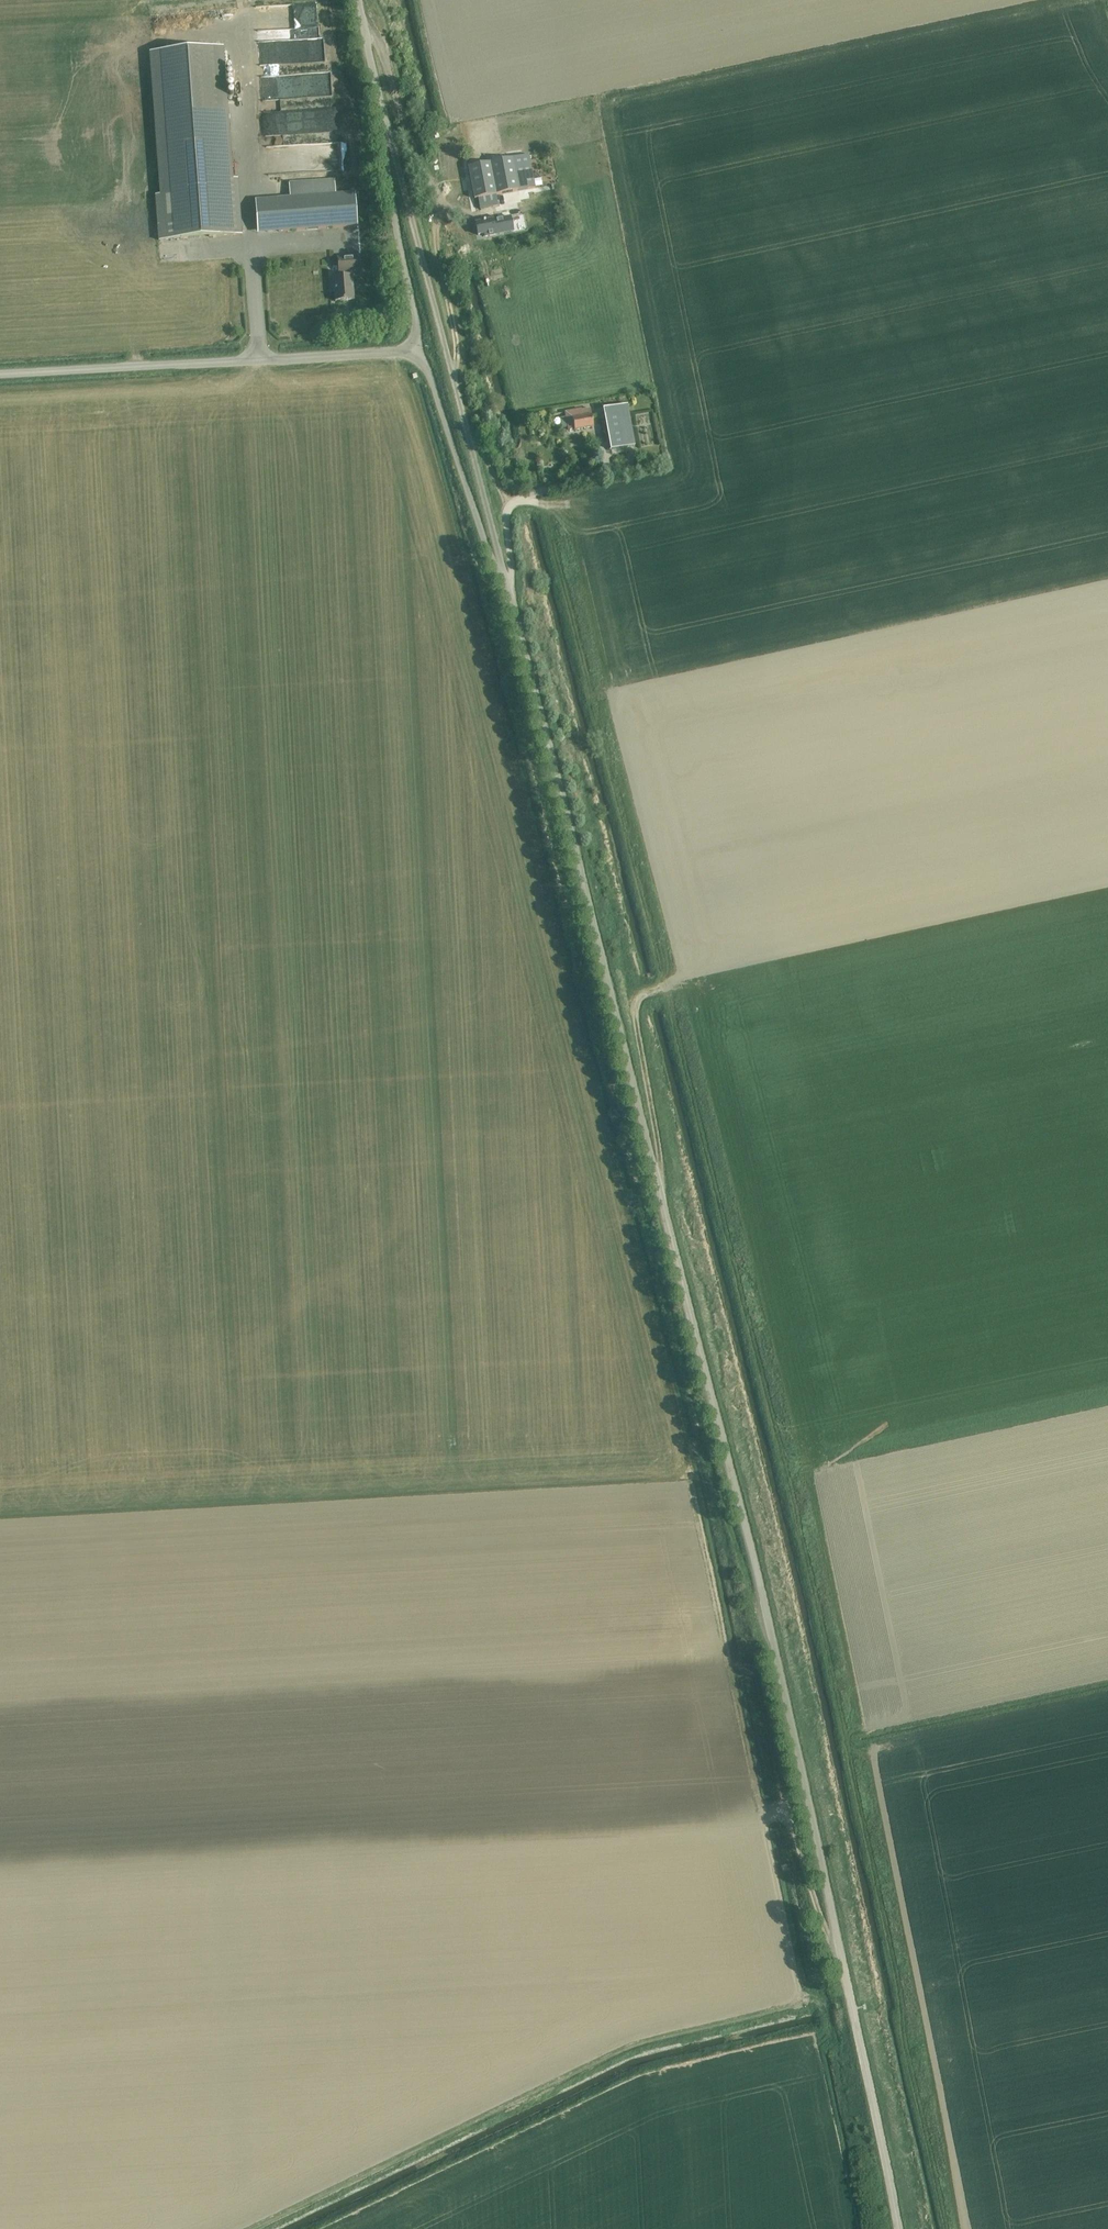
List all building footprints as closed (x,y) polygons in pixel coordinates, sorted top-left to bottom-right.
[(303,22),(306,16),(299,12),(301,7),(299,6),(293,17),(303,22)] [(320,37),(257,40),(258,62),(278,61),(278,59),(287,58),(287,60),(321,58),(320,37)] [(220,48),(153,53),(166,239),(241,234),(238,190),(230,191),(229,179),(220,48)] [(255,65),(256,73),(273,72),(272,63),(255,65)] [(264,96),(328,95),(328,73),(263,74),(264,96)] [(300,130),(333,129),(332,108),(299,108),(300,130)] [(265,127),(290,126),(289,117),(265,118),(265,127)] [(319,168),(346,166),(345,141),(314,142),(315,158),(332,157),(331,153),(336,153),(336,161),(319,162),(319,168)] [(529,155),(468,167),(475,199),(478,198),(480,209),(498,206),(496,195),(535,187),(529,155)] [(289,198),(277,199),(279,232),(357,226),(355,211),(354,193),(336,194),(335,180),(308,182),(288,183),(289,198)] [(530,196),(543,194),(542,188),(529,190),(530,196)] [(476,224),(478,235),(484,234),(484,235),(485,236),(485,237),(491,236),(501,234),(513,231),(511,217),(503,219),(485,222),(485,221),(483,221),(483,222),(476,224)] [(341,277),(331,278),(332,287),(334,286),(335,301),(354,300),(352,276),(345,277),(345,271),(353,270),(361,270),(360,257),(352,257),(338,258),(339,272),(340,271),(341,277)] [(604,411),(611,451),(635,446),(628,406),(604,411)] [(581,410),(565,413),(568,430),(575,429),(575,431),(593,428),(591,417),(590,410),(582,411),(581,410)] [(541,484),(532,486),(535,495),(543,492),(541,484)]
